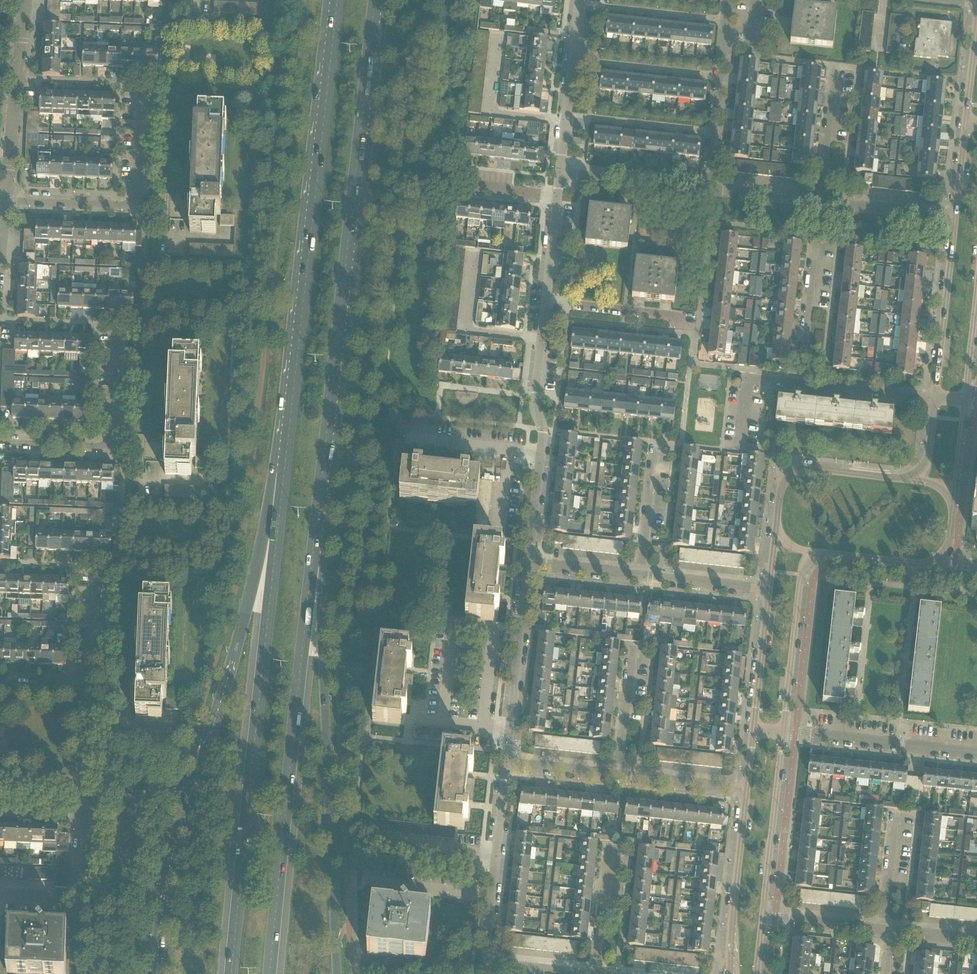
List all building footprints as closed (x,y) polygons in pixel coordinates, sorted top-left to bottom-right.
[(492,2),(493,0),(480,0),(479,8),(492,10),(492,2)] [(517,5),(517,0),(505,0),(505,3),(504,11),(516,12),(517,5)] [(541,8),(553,9),(552,15),(559,16),(561,1),(554,0),(542,0),(541,8)] [(794,6),(793,18),(790,43),(832,48),(836,10),(794,6)] [(607,35),(620,36),(622,14),(618,13),(617,20),(608,19),(607,35)] [(620,36),(633,38),(634,22),(626,21),(627,14),(622,14),(620,36)] [(633,38),(646,39),(648,17),(644,16),(643,22),(634,22),(633,38)] [(646,39),(659,41),(660,24),(652,24),(653,17),(648,17),(646,39)] [(659,41),(671,42),(674,19),(669,19),(669,25),(660,24),(659,41)] [(671,42),(684,44),(686,27),(678,26),(678,20),(674,19),(671,42)] [(915,39),(913,57),(931,59),(931,56),(948,58),(952,23),(920,20),(919,28),(917,27),(917,29),(919,30),(918,40),(915,39)] [(684,44),(697,45),(700,22),(695,22),(695,28),(686,27),(684,44)] [(700,22),(697,45),(711,46),(712,30),(704,29),(705,23),(700,22)] [(44,37),(44,38),(62,38),(62,26),(44,25),(44,26),(45,26),(45,37),(44,37)] [(526,50),(531,50),(546,52),(545,51),(547,40),(547,39),(528,37),(526,50)] [(43,50),(61,51),(62,38),(44,38),(45,38),(44,50),(43,50)] [(83,56),(83,66),(83,65),(95,66),(96,49),(96,44),(83,43),(83,48),(83,56)] [(96,49),(95,66),(96,66),(107,66),(107,67),(108,67),(108,49),(109,44),(96,43),(96,44),(96,49)] [(121,50),(120,67),(132,67),(132,68),(133,50),(133,45),(121,44),(121,50)] [(146,51),(145,68),(157,68),(157,69),(158,69),(158,63),(164,64),(164,46),(146,46),(146,51)] [(120,67),(121,50),(108,49),(108,67),(108,66),(120,67)] [(43,62),(61,63),(61,51),(43,50),(44,50),(44,62),(43,62)] [(145,68),(146,51),(133,50),(132,68),(133,68),(133,67),(145,67),(145,68)] [(526,50),(525,62),(530,62),(531,62),(545,64),(545,63),(544,63),(545,52),(546,52),(531,50),(526,50)] [(741,61),(740,73),(757,74),(758,63),(741,61)] [(61,63),(43,62),(43,63),(44,63),(43,74),(42,74),(42,75),(60,76),(61,63)] [(525,62),(523,74),(524,74),(529,74),(543,76),(543,69),(544,64),(545,64),(531,62),(530,62),(525,62)] [(803,68),(802,80),(819,82),(821,70),(803,68)] [(601,78),(600,90),(613,91),(616,69),(611,69),(611,75),(602,74),(601,78)] [(613,91),(626,93),(628,77),(620,76),(620,70),(616,69),(613,91)] [(626,93),(639,94),(642,72),(637,71),(637,78),(628,77),(626,93)] [(639,94),(652,96),(654,80),(646,79),(646,72),(642,72),(639,94)] [(740,73),(738,84),(756,86),(757,74),(740,73)] [(524,74),(523,86),(542,88),(541,88),(543,76),(529,74),(524,74)] [(652,96),(665,97),(668,75),(663,75),(663,81),(654,80),(652,96)] [(665,97),(678,99),(680,83),(672,82),(672,76),(668,75),(665,97)] [(865,75),(864,87),(880,89),(881,76),(865,75)] [(678,99),(691,100),(693,78),(689,77),(688,84),(680,83),(678,99)] [(693,78),(691,100),(705,102),(706,86),(697,85),(698,78),(693,78)] [(802,80),(801,91),(818,93),(819,82),(802,80)] [(928,82),(926,94),(943,96),(945,84),(928,82)] [(738,84),(737,96),(754,98),(756,86),(738,84)] [(522,86),(521,98),(540,100),(541,100),(540,99),(541,88),(542,88),(523,86),(522,86)] [(864,87),(863,99),(879,101),(880,89),(864,87)] [(801,91),(799,103),(816,105),(818,93),(801,91)] [(41,92),(40,108),(40,114),(52,115),(53,93),(41,93),(41,92)] [(53,93),(52,115),(65,115),(65,111),(66,93),(65,93),(65,94),(53,94),(53,93)] [(66,93),(65,111),(77,111),(78,94),(78,93),(77,94),(66,94),(66,93)] [(77,116),(77,120),(89,121),(90,94),(90,95),(78,94),(77,111),(77,116)] [(89,121),(89,122),(102,122),(102,119),(103,95),(102,95),(91,95),(91,94),(90,94),(89,121)] [(926,94),(925,106),(942,108),(943,96),(926,94)] [(103,95),(102,119),(107,119),(107,113),(115,113),(116,95),(115,95),(115,96),(103,95)] [(737,96),(736,108),(753,110),(754,98),(737,96)] [(540,100),(521,98),(519,110),(539,112),(540,100)] [(863,99),(861,111),(877,112),(879,101),(863,99)] [(799,103),(798,115),(815,117),(816,105),(799,103)] [(925,106),(924,118),(941,120),(942,108),(925,106)] [(736,108),(735,120),(752,122),(753,110),(736,108)] [(861,111),(860,123),(876,124),(877,112),(861,111)] [(191,220),(190,233),(216,234),(217,216),(220,216),(220,215),(221,215),(225,114),(195,112),(192,195),(192,198),(191,202),(191,208),(191,220)] [(798,115),(797,127),(814,129),(815,117),(798,115)] [(917,117),(916,129),(917,129),(922,130),(939,132),(941,120),(924,118),(917,117)] [(735,120),(733,132),(750,134),(752,122),(735,120)] [(527,128),(526,136),(538,137),(540,124),(528,123),(528,126),(527,126),(527,128)] [(860,123),(859,135),(875,136),(876,124),(860,123)] [(594,146),(607,147),(610,125),(605,124),(605,131),(596,130),(594,146)] [(607,147),(620,149),(622,133),(614,132),(614,125),(610,125),(607,147)] [(620,149),(633,150),(636,128),(631,127),(631,134),(622,133),(620,149)] [(797,127),(795,140),(812,141),(814,129),(797,127)] [(633,150),(646,151),(648,136),(640,135),(640,128),(636,128),(633,150)] [(917,129),(916,141),(921,142),(938,144),(939,132),(922,130),(917,129)] [(646,151),(659,153),(662,131),(657,130),(657,137),(648,136),(646,151)] [(659,153),(672,154),(674,138),(665,137),(666,131),(662,131),(659,153)] [(733,132),(732,144),(749,146),(750,134),(733,132)] [(672,154),(685,156),(688,133),(683,133),(682,139),(674,138),(672,154)] [(688,133),(685,156),(699,157),(700,141),(691,140),(692,134),(688,133)] [(859,135),(857,147),(874,148),(875,136),(859,135)] [(79,138),(78,142),(83,142),(82,151),(88,152),(88,143),(89,138),(79,138)] [(487,158),(499,159),(501,144),(502,140),(490,139),(489,143),(487,158)] [(463,155),(475,156),(477,141),(465,140),(463,155)] [(501,144),(499,159),(511,161),(513,145),(514,141),(502,140),(501,144)] [(795,140),(794,151),(811,153),(812,141),(795,140)] [(475,156),(487,158),(489,143),(477,141),(475,156)] [(921,142),(920,154),(937,155),(938,144),(921,142)] [(749,146),(732,144),(731,157),(748,159),(749,146)] [(511,161),(523,162),(525,147),(513,145),(511,161)] [(525,147),(523,162),(544,164),(546,149),(525,147)] [(857,147),(856,158),(872,160),(874,148),(857,147)] [(811,153),(794,151),(793,164),(810,166),(811,153)] [(25,165),(25,170),(31,170),(30,176),(37,176),(38,176),(38,175),(49,176),(49,177),(50,177),(50,159),(51,155),(38,154),(38,160),(37,166),(25,165)] [(50,159),(50,177),(50,176),(62,177),(63,159),(63,154),(51,154),(51,155),(50,159)] [(920,154),(918,165),(935,167),(937,155),(920,154)] [(99,179),(100,155),(94,155),(94,161),(88,160),(87,178),(99,178),(99,179)] [(100,155),(99,179),(100,179),(100,178),(111,179),(112,179),(113,156),(107,156),(107,157),(101,156),(101,155),(100,155)] [(872,160),(856,158),(855,171),(871,172),(872,160)] [(74,178),(75,160),(63,159),(62,177),(63,177),(74,177),(74,178)] [(87,178),(88,160),(75,160),(74,178),(75,178),(75,177),(87,178)] [(935,167),(918,165),(917,178),(934,180),(935,167)] [(864,184),(872,184),(873,176),(865,175),(864,184)] [(456,219),(468,220),(470,205),(458,203),(456,219)] [(480,227),(480,221),(482,206),(470,205),(468,220),(468,226),(480,227)] [(486,228),(492,229),(494,207),(482,206),(480,221),(487,222),(486,228)] [(494,207),(492,229),(504,230),(505,224),(506,209),(494,207)] [(589,208),(585,245),(627,249),(628,240),(626,240),(627,231),(624,231),(625,223),(630,224),(631,212),(629,212),(617,211),(603,209),(591,208),(589,208)] [(518,210),(506,209),(505,224),(516,225),(518,210)] [(530,211),(518,210),(516,225),(529,227),(530,211)] [(36,236),(36,242),(36,245),(48,245),(49,241),(49,223),(49,224),(37,223),(37,222),(36,230),(36,236)] [(49,223),(49,241),(61,242),(62,223),(61,223),(61,224),(50,224),(50,223),(49,223)] [(62,223),(61,242),(73,242),(74,224),(74,225),(62,224),(62,223)] [(74,224),(73,242),(73,246),(86,247),(87,224),(86,224),(86,225),(74,225),(74,224)] [(87,224),(86,247),(91,247),(92,243),(98,243),(99,225),(99,226),(87,225),(87,224)] [(99,225),(98,243),(111,244),(111,225),(111,226),(99,226),(99,225)] [(111,225),(111,244),(123,244),(124,226),(123,226),(123,227),(112,226),(112,225),(111,225)] [(123,244),(123,252),(135,253),(136,247),(141,247),(142,232),(136,232),(136,226),(136,227),(124,227),(124,226),(123,244)] [(722,234),(720,247),(736,249),(738,236),(722,234)] [(785,242),(783,254),(800,256),(801,243),(785,242)] [(720,247),(719,259),(735,261),(736,249),(720,247)] [(846,248),(845,261),(861,263),(863,250),(846,248)] [(26,254),(26,263),(35,263),(35,259),(35,254),(26,254)] [(783,254),(782,266),(798,268),(800,256),(783,254)] [(504,255),(502,267),(521,269),(522,257),(523,257),(504,255)] [(909,255),(907,268),(924,270),(926,257),(909,255)] [(719,259),(717,271),(734,272),(735,261),(719,259)] [(632,297),(673,302),(674,302),(678,265),(636,260),(635,270),(637,270),(636,278),(639,278),(638,286),(633,286),(632,297)] [(845,261),(844,273),(860,275),(861,263),(845,261)] [(782,266),(781,277),(797,279),(798,268),(782,266)] [(19,279),(37,280),(37,277),(42,277),(43,268),(19,267),(20,267),(20,279),(19,279)] [(502,267),(501,279),(505,279),(506,279),(520,281),(521,269),(502,267)] [(907,268),(906,280),(923,282),(924,270),(907,268)] [(109,274),(109,278),(122,278),(122,270),(110,269),(109,274)] [(717,271),(716,283),(732,285),(734,272),(717,271)] [(844,273),(842,285),(858,286),(860,275),(844,273)] [(781,277),(779,290),(796,292),(797,279),(781,277)] [(18,291),(18,292),(36,292),(37,280),(19,279),(19,280),(20,280),(19,291),(18,291)] [(480,279),(479,288),(482,288),(482,289),(485,290),(485,289),(491,290),(492,281),(480,279)] [(504,291),(519,293),(518,293),(519,281),(520,281),(506,279),(505,279),(505,280),(506,280),(505,291),(504,291)] [(906,280),(904,292),(922,294),(923,282),(906,280)] [(716,283),(715,295),(731,296),(732,285),(716,283)] [(84,290),(83,308),(95,308),(95,309),(96,291),(96,286),(84,285),(84,290)] [(842,285),(841,297),(857,298),(858,286),(842,285)] [(70,308),(71,308),(71,290),(59,289),(58,307),(59,307),(70,307),(70,308)] [(83,308),(84,290),(71,290),(71,308),(71,307),(83,308)] [(779,290),(778,302),(794,304),(796,292),(779,290)] [(107,309),(108,310),(108,291),(96,291),(95,309),(96,309),(96,308),(107,309)] [(120,310),(121,292),(108,291),(108,310),(108,309),(120,309),(120,310)] [(121,292),(120,310),(121,310),(121,309),(132,310),(133,310),(133,305),(139,306),(140,291),(134,291),(133,292),(121,292)] [(496,291),(495,303),(498,303),(517,305),(518,305),(517,305),(518,293),(519,293),(504,291),(496,291)] [(899,291),(898,303),(903,304),(920,305),(922,294),(904,292),(899,291)] [(18,304),(36,305),(36,292),(18,292),(19,292),(19,304),(18,304)] [(715,295),(713,306),(730,308),(731,296),(715,295)] [(841,297),(840,308),(856,310),(857,298),(841,297)] [(778,302),(777,314),(793,315),(794,304),(778,302)] [(498,303),(496,315),(516,317),(517,305),(503,303),(498,303)] [(898,303),(896,315),(902,315),(919,317),(920,305),(903,304),(898,303)] [(17,316),(17,317),(35,318),(39,318),(40,306),(36,306),(36,305),(18,304),(18,305),(19,305),(18,316),(17,316)] [(713,306),(712,318),(728,320),(730,308),(713,306)] [(840,308),(838,320),(854,322),(859,323),(860,311),(856,310),(840,308)] [(777,314),(775,325),(792,327),(793,315),(777,314)] [(496,315),(496,321),(502,322),(501,328),(515,329),(514,329),(515,317),(516,317),(496,315)] [(902,315),(900,327),(918,329),(919,317),(902,315)] [(712,318),(711,330),(727,332),(728,320),(712,318)] [(838,320),(837,332),(853,334),(854,322),(838,320)] [(775,325),(774,338),(790,339),(792,327),(775,325)] [(900,327),(899,339),(916,341),(918,329),(900,327)] [(440,330),(439,339),(446,339),(454,340),(455,338),(456,338),(456,335),(455,335),(456,332),(443,331),(440,330)] [(711,330),(709,342),(726,344),(732,345),(733,333),(727,332),(711,330)] [(572,348),(583,350),(585,333),(574,331),(572,348)] [(837,332),(835,344),(852,346),(853,334),(837,332)] [(583,350),(596,351),(598,334),(585,333),(583,350)] [(16,334),(15,350),(15,352),(28,352),(28,334),(28,335),(16,335),(16,334)] [(29,334),(28,334),(28,352),(27,358),(40,359),(40,357),(41,335),(40,335),(40,336),(29,335),(29,334)] [(596,351),(607,353),(609,335),(598,334),(596,351)] [(41,335),(40,357),(52,358),(52,353),(53,335),(53,336),(41,336),(41,335)] [(53,335),(52,353),(65,354),(65,336),(65,337),(53,336),(53,335)] [(607,353),(620,354),(622,337),(609,335),(607,353)] [(66,336),(65,336),(65,354),(77,354),(78,336),(77,336),(77,337),(66,337),(66,336)] [(78,336),(77,354),(90,355),(90,337),(90,338),(78,337),(78,336)] [(620,354),(631,355),(633,338),(622,337),(620,354)] [(631,355),(643,357),(645,339),(633,338),(631,355)] [(774,338),(773,349),(789,351),(790,339),(774,338)] [(643,357),(655,358),(657,341),(645,339),(643,357)] [(899,339),(898,351),(915,353),(916,341),(899,339)] [(655,358),(667,359),(669,342),(657,341),(655,358)] [(669,342),(667,359),(679,361),(681,343),(669,342)] [(726,344),(709,342),(708,354),(724,356),(724,357),(730,358),(732,345),(726,344)] [(835,344),(834,356),(850,358),(852,346),(835,344)] [(738,355),(737,366),(745,367),(747,349),(742,349),(741,355),(738,355)] [(767,349),(766,361),(771,361),(788,363),(789,351),(773,349),(767,349)] [(440,362),(439,372),(451,374),(453,358),(453,354),(454,352),(441,350),(441,357),(440,362)] [(750,350),(748,367),(757,368),(758,357),(755,357),(756,350),(750,350)] [(898,351),(896,363),(914,365),(915,353),(898,351)] [(191,475),(192,463),(192,457),(195,457),(196,457),(200,355),(170,354),(166,439),(165,474),(191,475)] [(453,358),(451,374),(463,375),(465,360),(465,355),(453,354),(453,358)] [(834,356),(833,368),(840,369),(849,370),(850,358),(834,356)] [(475,376),(487,378),(489,358),(477,357),(477,361),(475,376)] [(487,378),(499,379),(501,364),(501,359),(489,358),(487,378)] [(463,375),(475,376),(477,361),(465,360),(463,375)] [(914,365),(896,363),(895,375),(912,377),(914,365)] [(501,364),(499,379),(511,381),(511,380),(519,381),(521,370),(513,369),(513,365),(501,364)] [(14,368),(14,375),(27,376),(27,375),(27,366),(14,366),(14,368)] [(54,372),(54,377),(64,377),(64,372),(64,369),(58,368),(58,372),(54,372)] [(565,409),(577,410),(579,393),(567,392),(565,409)] [(577,410),(589,411),(591,394),(579,393),(577,410)] [(589,411),(601,413),(603,396),(591,394),(589,411)] [(601,413),(613,414),(615,397),(603,396),(601,413)] [(49,420),(50,420),(50,402),(50,398),(38,397),(38,401),(37,419),(38,419),(38,418),(49,419),(49,420)] [(63,402),(62,420),(62,419),(74,420),(74,421),(75,403),(75,398),(63,397),(63,402)] [(613,414),(625,415),(627,398),(615,397),(613,414)] [(663,402),(661,419),(673,421),(675,404),(675,399),(663,397),(663,402)] [(833,405),(824,404),(815,403),(815,406),(808,405),(809,402),(800,401),(800,398),(801,399),(801,398),(795,397),(795,398),(795,401),(785,400),(780,399),(778,399),(775,422),(796,424),(796,421),(805,422),(805,425),(873,432),(873,430),(882,431),(882,434),(891,435),(894,412),(892,411),(891,414),(885,414),(885,411),(877,410),(877,407),(878,407),(878,406),(871,406),(872,406),(871,409),(853,407),(853,410),(847,409),(847,407),(838,406),(839,403),(839,402),(833,401),(833,402),(833,405)] [(625,415),(637,417),(639,400),(627,398),(625,415)] [(24,418),(25,419),(25,401),(13,400),(13,401),(13,408),(12,418),(13,418),(13,417),(24,418)] [(637,417),(649,418),(651,401),(639,400),(637,417)] [(37,419),(38,401),(25,401),(25,419),(25,418),(37,418),(37,419)] [(649,418),(661,419),(663,402),(651,401),(649,418)] [(62,420),(63,402),(50,402),(50,420),(50,419),(62,419),(62,420)] [(75,403),(74,421),(75,421),(75,420),(86,420),(86,421),(87,421),(88,403),(75,403)] [(560,447),(575,448),(576,436),(562,435),(561,447),(560,447)] [(626,442),(625,454),(640,456),(641,443),(626,442)] [(559,459),(574,461),(575,448),(560,447),(561,447),(560,459),(559,459)] [(682,460),(697,462),(698,450),(683,448),(683,449),(684,449),(683,460),(682,460)] [(625,454),(624,466),(638,468),(640,456),(625,454)] [(748,455),(747,468),(762,469),(763,457),(748,455)] [(558,471),(572,473),(574,461),(559,459),(560,459),(558,471)] [(681,472),(696,474),(697,462),(682,460),(682,461),(683,461),(681,472)] [(14,480),(14,483),(26,484),(26,481),(27,463),(27,464),(15,463),(15,462),(14,474),(14,480)] [(27,463),(26,481),(39,481),(40,463),(39,463),(39,464),(27,464),(27,463)] [(40,463),(39,481),(51,482),(52,464),(51,465),(40,464),(40,463)] [(52,464),(51,482),(64,482),(64,464),(64,465),(52,465),(52,464)] [(65,464),(64,464),(64,482),(76,483),(77,465),(76,465),(76,466),(65,465),(65,464)] [(77,465),(76,483),(88,483),(89,465),(89,466),(77,466),(77,465)] [(89,465),(88,483),(101,484),(101,466),(101,467),(89,466),(89,465)] [(102,466),(101,466),(101,484),(113,484),(113,486),(119,486),(119,467),(114,467),(114,466),(113,467),(102,467),(102,466)] [(479,487),(480,481),(480,479),(473,478),(473,479),(469,479),(469,474),(460,473),(459,480),(452,479),(453,469),(431,466),(429,476),(422,476),(423,469),(414,468),(413,472),(402,471),(399,499),(476,507),(477,501),(478,494),(479,487)] [(624,466),(622,478),(637,480),(638,468),(624,466)] [(741,467),(740,479),(746,480),(761,481),(762,469),(747,468),(741,467)] [(556,483),(571,485),(572,473),(558,471),(557,471),(558,471),(557,483),(556,483)] [(679,484),(679,485),(694,486),(700,487),(701,475),(696,474),(681,472),(681,473),(680,484),(679,484)] [(622,478),(621,490),(636,492),(637,480),(622,478)] [(746,480),(744,492),(759,493),(761,481),(746,480)] [(493,482),(480,481),(479,487),(492,489),(493,482)] [(555,495),(570,497),(571,485),(556,483),(557,483),(556,495),(555,495)] [(678,496),(678,497),(693,498),(694,486),(679,485),(680,485),(679,496),(678,496)] [(491,496),(492,489),(479,487),(478,494),(491,496)] [(621,490),(619,502),(634,504),(636,492),(621,490)] [(597,492),(596,500),(601,500),(610,501),(610,497),(602,496),(602,492),(597,492)] [(744,492),(743,504),(758,505),(759,493),(744,492)] [(478,494),(477,501),(490,503),(491,496),(478,494)] [(553,507),(568,509),(573,509),(574,498),(574,497),(570,497),(555,495),(554,507),(553,507)] [(677,508),(677,509),(691,510),(693,498),(678,497),(679,497),(677,508)] [(477,501),(476,507),(476,508),(489,509),(490,503),(477,501)] [(619,502),(618,514),(633,516),(634,504),(619,502)] [(743,504),(742,516),(756,517),(758,505),(743,504)] [(12,522),(13,510),(12,510),(12,507),(0,507),(0,522),(12,522)] [(552,519),(567,521),(568,509),(553,507),(554,507),(553,519),(552,519)] [(476,508),(475,515),(489,516),(489,509),(476,508)] [(675,520),(675,521),(690,522),(691,510),(677,509),(676,521),(675,520)] [(618,514),(617,526),(632,528),(633,516),(618,514)] [(475,515),(475,521),(488,523),(489,516),(475,515)] [(736,515),(735,520),(741,521),(740,528),(755,529),(756,517),(742,516),(736,515)] [(594,516),(594,524),(599,524),(602,525),(609,525),(609,521),(599,520),(600,517),(594,516)] [(567,521),(552,519),(553,519),(551,531),(565,533),(567,521)] [(475,521),(474,528),(487,530),(488,523),(475,521)] [(674,532),(674,533),(689,534),(690,522),(675,521),(676,521),(675,532),(674,532)] [(12,535),(15,535),(15,523),(12,522),(0,522),(0,534),(12,535)] [(612,526),(612,531),(616,532),(615,539),(620,539),(630,540),(632,528),(617,526),(612,526)] [(85,551),(86,552),(86,533),(87,528),(74,527),(74,533),(73,551),(73,550),(85,551)] [(735,527),(734,539),(754,541),(755,529),(740,528),(735,527)] [(86,533),(86,552),(86,551),(98,551),(98,552),(99,534),(99,531),(99,529),(94,528),(93,534),(86,533)] [(487,530),(474,528),(473,535),(486,537),(487,530)] [(48,550),(49,532),(37,531),(36,549),(37,549),(48,549),(48,550)] [(99,534),(98,552),(98,551),(110,552),(111,553),(111,552),(116,552),(117,531),(111,531),(99,531),(99,534)] [(60,550),(61,550),(62,532),(49,532),(48,550),(49,550),(49,549),(61,550),(60,550)] [(73,551),(74,533),(62,532),(61,550),(73,550),(73,551)] [(689,534),(674,533),(673,545),(672,545),(687,547),(689,534)] [(11,547),(12,535),(0,534),(0,547),(11,547)] [(554,543),(562,544),(563,536),(555,535),(554,543)] [(733,539),(732,551),(738,552),(742,553),(752,554),(754,541),(734,539),(733,539)] [(501,551),(502,544),(474,541),(472,553),(475,553),(473,570),(471,569),(468,591),(471,591),(469,608),(466,607),(465,619),(493,622),(494,615),(493,615),(494,611),(499,611),(500,602),(493,602),(494,594),(504,595),(506,573),(496,572),(497,564),(504,565),(505,556),(500,555),(501,551)] [(8,560),(10,560),(16,560),(17,548),(11,547),(0,547),(0,559),(8,560)] [(7,577),(6,594),(6,599),(18,600),(19,577),(19,578),(7,577)] [(19,577),(18,600),(31,600),(31,577),(31,578),(19,578),(19,577)] [(32,577),(31,577),(31,600),(43,601),(44,578),(43,579),(32,578),(32,577)] [(44,578),(43,601),(49,601),(49,596),(56,596),(56,579),(44,579),(44,578)] [(57,579),(56,579),(56,596),(68,597),(69,579),(68,579),(68,580),(57,579)] [(543,605),(542,612),(554,614),(555,606),(557,591),(556,591),(556,592),(545,591),(545,590),(544,590),(543,605)] [(555,606),(567,607),(569,592),(568,592),(568,593),(557,592),(557,591),(555,606)] [(567,607),(579,609),(581,594),(580,594),(569,593),(569,592),(567,607)] [(579,609),(591,610),(593,595),(592,595),(592,596),(581,595),(581,594),(579,609)] [(591,610),(603,611),(605,597),(604,596),(604,597),(593,596),(593,595),(591,610)] [(136,703),(136,716),(162,717),(163,705),(163,699),(166,699),(166,698),(167,698),(171,597),(141,596),(137,678),(136,703)] [(831,624),(830,629),(852,631),(852,628),(853,627),(853,622),(863,623),(864,615),(865,615),(865,614),(864,614),(854,613),(856,599),(834,596),(831,624)] [(603,611),(603,616),(608,617),(608,618),(614,618),(615,613),(617,598),(616,598),(605,597),(603,611)] [(615,613),(627,614),(629,599),(628,599),(628,600),(617,599),(617,598),(615,613)] [(629,599),(627,614),(639,615),(641,601),(640,601),(629,600),(629,599)] [(645,616),(644,624),(659,625),(659,624),(660,618),(661,603),(661,604),(649,602),(650,602),(649,601),(647,616),(645,616)] [(660,618),(659,624),(671,625),(672,619),(673,604),(673,605),(661,604),(661,603),(660,618)] [(671,625),(671,627),(683,628),(683,626),(685,606),(674,605),(674,604),(673,604),(672,619),(671,625)] [(685,606),(683,626),(695,627),(696,622),(697,607),(697,608),(686,606),(685,606)] [(917,633),(916,641),(937,643),(941,608),(920,606),(917,627),(919,627),(919,633),(917,633)] [(696,622),(708,623),(709,608),(709,609),(698,608),(698,607),(697,607),(696,622)] [(708,623),(720,625),(721,610),(710,609),(710,608),(709,608),(708,623)] [(720,625),(732,626),(734,611),(733,611),(733,612),(722,610),(721,610),(720,625)] [(734,611),(732,626),(744,627),(746,612),(745,612),(745,613),(734,612),(734,611)] [(54,628),(54,631),(67,631),(67,623),(57,622),(57,623),(57,624),(54,623),(54,628)] [(830,629),(826,667),(848,669),(849,657),(859,658),(860,650),(861,650),(861,649),(850,648),(852,631),(830,629)] [(625,635),(624,641),(639,642),(640,631),(633,630),(632,636),(625,635)] [(538,646),(538,647),(554,648),(555,636),(539,634),(539,635),(540,635),(539,646),(538,646)] [(41,647),(40,664),(41,664),(41,663),(52,664),(52,665),(53,665),(53,647),(54,640),(48,640),(48,647),(41,647)] [(40,664),(41,647),(41,642),(29,641),(29,646),(28,664),(28,663),(40,663),(40,664)] [(913,668),(912,676),(933,678),(937,643),(916,641),(914,661),(916,662),(915,668),(913,668)] [(603,642),(602,654),(618,656),(619,643),(603,642)] [(381,644),(375,694),(372,722),(401,725),(401,718),(401,717),(401,714),(406,714),(407,705),(400,705),(401,697),(411,698),(414,676),(403,675),(404,667),(411,667),(412,659),(407,658),(408,654),(409,654),(409,647),(381,644)] [(15,663),(16,663),(16,646),(4,645),(3,662),(15,662),(15,663)] [(28,664),(29,646),(16,646),(16,663),(16,662),(28,663),(28,664)] [(53,647),(53,665),(53,664),(65,664),(65,665),(66,648),(53,647)] [(537,659),(553,661),(554,648),(538,647),(539,647),(538,659),(537,659)] [(660,660),(676,662),(677,650),(661,648),(661,649),(662,649),(661,660),(660,660)] [(602,654),(600,666),(616,668),(618,656),(602,654)] [(725,655),(723,667),(739,669),(741,657),(725,655)] [(535,670),(535,671),(551,672),(553,661),(537,659),(538,659),(536,670),(535,670)] [(659,672),(674,674),(676,662),(660,660),(660,661),(661,661),(660,672),(659,672)] [(600,666),(599,678),(615,680),(616,668),(600,666)] [(723,667),(722,679),(738,681),(739,669),(723,667)] [(825,681),(822,702),(844,704),(845,698),(845,696),(845,692),(855,693),(856,685),(857,685),(857,684),(856,684),(846,683),(847,680),(847,676),(848,669),(826,667),(825,674),(825,681)] [(534,682),(550,684),(551,672),(535,671),(536,671),(535,682),(534,682)] [(658,684),(657,684),(673,686),(679,687),(679,686),(679,687),(681,675),(680,675),(674,674),(659,672),(658,684)] [(910,691),(908,711),(929,714),(933,678),(912,676),(911,684),(913,684),(912,691),(910,691)] [(599,678),(598,690),(614,692),(615,680),(599,678)] [(721,687),(721,691),(737,693),(738,681),(722,679),(722,680),(721,687)] [(533,694),(549,696),(549,697),(553,697),(554,685),(550,685),(550,684),(534,682),(534,683),(535,683),(533,694)] [(656,696),(672,698),(673,686),(657,684),(658,684),(657,696),(656,696)] [(591,689),(590,701),(596,702),(612,704),(614,692),(598,690),(591,689)] [(720,697),(719,703),(735,705),(737,693),(721,691),(720,697)] [(531,706),(547,708),(549,696),(533,694),(533,695),(532,706),(531,706)] [(655,708),(670,710),(670,711),(675,711),(677,699),(672,698),(656,696),(657,696),(655,708)] [(174,699),(167,698),(166,698),(166,699),(165,710),(173,710),(174,699)] [(173,710),(181,711),(181,699),(174,699),(173,710)] [(596,702),(595,714),(611,715),(612,704),(596,702)] [(719,703),(718,715),(734,717),(735,705),(719,703)] [(530,718),(546,720),(547,708),(531,706),(531,707),(532,707),(531,718),(530,718)] [(654,720),(669,722),(674,722),(675,711),(670,711),(670,710),(655,708),(654,720)] [(595,714),(594,726),(610,727),(611,715),(595,714)] [(718,715),(717,727),(732,729),(734,717),(718,715)] [(546,720),(530,718),(530,719),(531,719),(529,730),(529,731),(545,733),(545,730),(546,720)] [(652,732),(668,734),(673,735),(674,722),(669,722),(654,720),(653,732),(652,732)] [(610,727),(594,726),(592,738),(608,740),(610,727)] [(717,727),(715,739),(731,741),(732,729),(717,727)] [(651,744),(673,747),(674,735),(673,735),(652,732),(652,733),(653,733),(651,744)] [(731,741),(715,739),(714,751),(730,753),(731,741)] [(450,828),(455,828),(462,829),(463,822),(462,822),(462,818),(467,818),(468,810),(461,809),(462,801),(473,802),(475,780),(465,779),(466,771),(473,772),(474,763),(469,762),(469,759),(470,759),(470,752),(442,748),(441,760),(444,760),(442,777),(439,777),(437,798),(439,798),(437,815),(435,815),(434,826),(439,826),(444,827),(450,828)] [(809,774),(821,775),(822,760),(810,759),(809,774)] [(821,775),(833,776),(834,761),(822,760),(821,775)] [(833,776),(845,778),(846,763),(834,761),(833,776)] [(845,778),(857,779),(859,764),(846,763),(845,778)] [(857,779),(856,786),(868,788),(869,780),(871,765),(859,764),(857,779)] [(869,780),(881,782),(883,767),(871,765),(869,780)] [(881,782),(893,783),(895,768),(883,767),(881,782)] [(893,783),(892,790),(904,791),(904,789),(905,784),(906,776),(907,769),(895,768),(893,783)] [(923,787),(935,788),(937,773),(925,771),(924,778),(923,787)] [(935,788),(947,790),(949,774),(937,773),(935,788)] [(947,790),(959,791),(961,775),(949,774),(947,790)] [(959,791),(971,792),(973,777),(961,775),(959,791)] [(520,804),(532,805),(534,790),(534,791),(522,790),(522,789),(520,804)] [(532,805),(544,807),(546,792),(534,791),(534,790),(532,805)] [(544,807),(556,808),(558,793),(558,794),(546,793),(546,792),(544,807)] [(556,808),(568,809),(570,794),(570,795),(558,794),(558,793),(556,808)] [(568,809),(581,811),(582,796),(582,797),(570,795),(570,794),(568,809)] [(581,811),(593,812),(594,797),(594,798),(582,797),(582,796),(581,811)] [(593,812),(605,813),(606,798),(606,799),(594,798),(594,797),(593,812)] [(606,798),(605,813),(617,815),(619,800),(618,800),(618,801),(607,799),(606,798)] [(625,816),(637,817),(639,802),(639,803),(627,802),(627,801),(625,816)] [(639,802),(637,817),(649,818),(651,803),(651,804),(639,803),(639,802)] [(804,814),(820,816),(821,803),(806,802),(805,802),(806,802),(805,814),(804,814)] [(649,818),(661,820),(663,805),(663,806),(651,804),(651,803),(649,818)] [(661,820),(673,821),(675,806),(674,807),(663,806),(663,805),(661,820)] [(673,821),(685,822),(687,808),(687,807),(687,808),(675,807),(675,806),(673,821)] [(685,822),(697,824),(699,809),(699,810),(687,808),(685,822)] [(862,808),(860,820),(865,821),(865,820),(881,822),(882,810),(872,809),(866,808),(866,809),(862,808)] [(697,824),(709,825),(711,810),(711,811),(699,810),(699,809),(697,824)] [(711,810),(709,825),(722,827),(723,818),(723,812),(711,811),(711,810)] [(803,826),(819,828),(820,816),(804,814),(805,814),(804,826),(803,826)] [(924,827),(940,829),(942,817),(926,815),(927,815),(925,827),(924,827)] [(843,822),(842,830),(848,831),(848,823),(851,824),(851,819),(843,819),(843,822)] [(865,821),(864,832),(879,834),(881,822),(865,820),(865,821)] [(4,849),(17,850),(18,826),(13,826),(13,827),(5,827),(4,844),(4,849)] [(17,850),(30,850),(31,828),(23,827),(23,826),(18,826),(17,850)] [(801,838),(817,840),(819,828),(803,826),(804,826),(802,838),(801,838)] [(30,850),(30,851),(43,852),(44,827),(39,827),(39,828),(31,828),(31,827),(30,850)] [(57,839),(57,833),(57,829),(49,829),(49,827),(44,827),(43,852),(56,853),(57,851),(57,845),(57,839)] [(923,839),(939,841),(945,842),(946,830),(940,829),(924,827),(925,828),(924,839),(923,839)] [(864,832),(862,845),(878,846),(879,834),(864,832)] [(516,846),(532,848),(533,836),(517,834),(518,834),(517,846),(516,846)] [(800,850),(816,852),(817,840),(801,838),(802,838),(801,850),(800,850)] [(922,851),(938,853),(939,841),(923,839),(924,840),(922,851)] [(581,841),(580,854),(595,855),(596,843),(581,841)] [(862,845),(861,857),(876,858),(878,846),(862,845)] [(515,858),(530,860),(532,848),(516,846),(516,847),(517,847),(515,858)] [(638,859),(638,860),(653,861),(655,849),(639,848),(640,848),(638,860),(638,859)] [(799,862),(815,864),(816,852),(800,850),(801,850),(799,862)] [(666,851),(665,863),(671,864),(676,864),(677,856),(677,852),(666,851)] [(920,863),(936,865),(938,853),(922,851),(922,852),(921,863),(920,863)] [(580,854),(578,866),(594,867),(595,855),(580,854)] [(703,855),(701,867),(717,869),(718,857),(703,855)] [(861,857),(859,868),(875,870),(876,858),(861,857)] [(513,870),(529,872),(530,860),(515,858),(514,870),(513,870)] [(636,872),(652,874),(653,861),(638,860),(637,872),(636,872)] [(797,874),(813,876),(815,864),(799,862),(798,874),(797,874)] [(919,875),(935,877),(936,865),(920,863),(920,864),(921,864),(920,875),(919,875)] [(578,866),(577,878),(592,879),(594,867),(578,866)] [(701,867),(700,879),(716,881),(717,869),(701,867)] [(859,868),(858,881),(874,882),(875,870),(859,868)] [(512,882),(528,884),(529,872),(513,870),(514,870),(513,882),(512,882)] [(635,883),(635,884),(651,885),(652,874),(636,872),(637,872),(636,884),(635,883)] [(813,876),(797,874),(798,874),(797,886),(796,886),(812,888),(813,876)] [(918,887),(933,889),(935,877),(919,875),(920,876),(918,887)] [(577,878),(576,890),(591,891),(592,879),(577,878)] [(700,879),(699,891),(714,893),(716,881),(700,879)] [(874,882),(858,881),(857,893),(872,895),(874,882)] [(511,894),(526,896),(528,884),(512,882),(513,882),(511,894)] [(634,896),(649,898),(651,885),(635,884),(636,884),(635,896),(634,896)] [(933,889),(918,887),(918,888),(917,899),(916,899),(916,900),(932,901),(933,889)] [(576,890),(574,902),(590,903),(591,891),(576,890)] [(699,891),(697,903),(713,905),(714,893),(699,891)] [(509,906),(525,908),(526,896),(511,894),(511,895),(510,906),(509,906)] [(632,908),(648,910),(649,898),(634,896),(633,908),(632,908)] [(403,959),(423,961),(428,913),(409,910),(404,904),(398,897),(397,898),(396,899),(395,900),(395,901),(394,902),(394,903),(394,904),(393,908),(375,907),(370,955),(389,957),(389,954),(404,956),(403,959)] [(567,901),(565,913),(573,914),(588,915),(590,903),(574,902),(567,901)] [(697,903),(696,915),(712,917),(713,905),(697,903)] [(921,912),(929,913),(930,904),(922,903),(921,912)] [(508,918),(524,920),(525,908),(509,906),(509,907),(510,907),(509,918),(508,918)] [(631,920),(647,922),(648,910),(632,908),(633,908),(632,920),(631,920)] [(573,914),(572,926),(587,927),(588,915),(573,914)] [(44,973),(63,973),(65,927),(45,926),(44,925),(40,920),(40,921),(35,915),(34,916),(33,917),(33,918),(32,919),(31,921),(31,922),(31,926),(11,925),(9,973),(18,973),(29,973),(29,971),(44,971),(44,973)] [(696,915),(695,927),(710,929),(712,917),(696,915)] [(524,920),(508,918),(508,919),(509,919),(507,930),(506,930),(506,931),(522,932),(524,920)] [(630,932),(645,934),(647,922),(631,920),(632,920),(631,932),(630,932)] [(564,925),(563,937),(570,938),(576,938),(586,940),(587,927),(572,926),(564,925)] [(695,927),(693,939),(709,941),(710,929),(695,927)] [(645,934),(630,932),(629,944),(628,944),(644,946),(645,934)] [(689,939),(687,951),(692,951),(698,952),(708,953),(709,941),(693,939),(689,939)] [(794,940),(792,953),(810,954),(811,942),(794,940)] [(851,947),(850,959),(855,960),(873,962),(874,949),(857,947),(851,947)] [(792,953),(791,965),(808,967),(815,967),(816,955),(810,954),(792,953)] [(916,954),(915,966),(932,968),(938,969),(938,966),(939,957),(934,957),(934,956),(916,954)] [(855,960),(854,972),(871,973),(873,962),(855,960)] [(790,973),(808,973),(808,967),(791,965),(790,973)]
